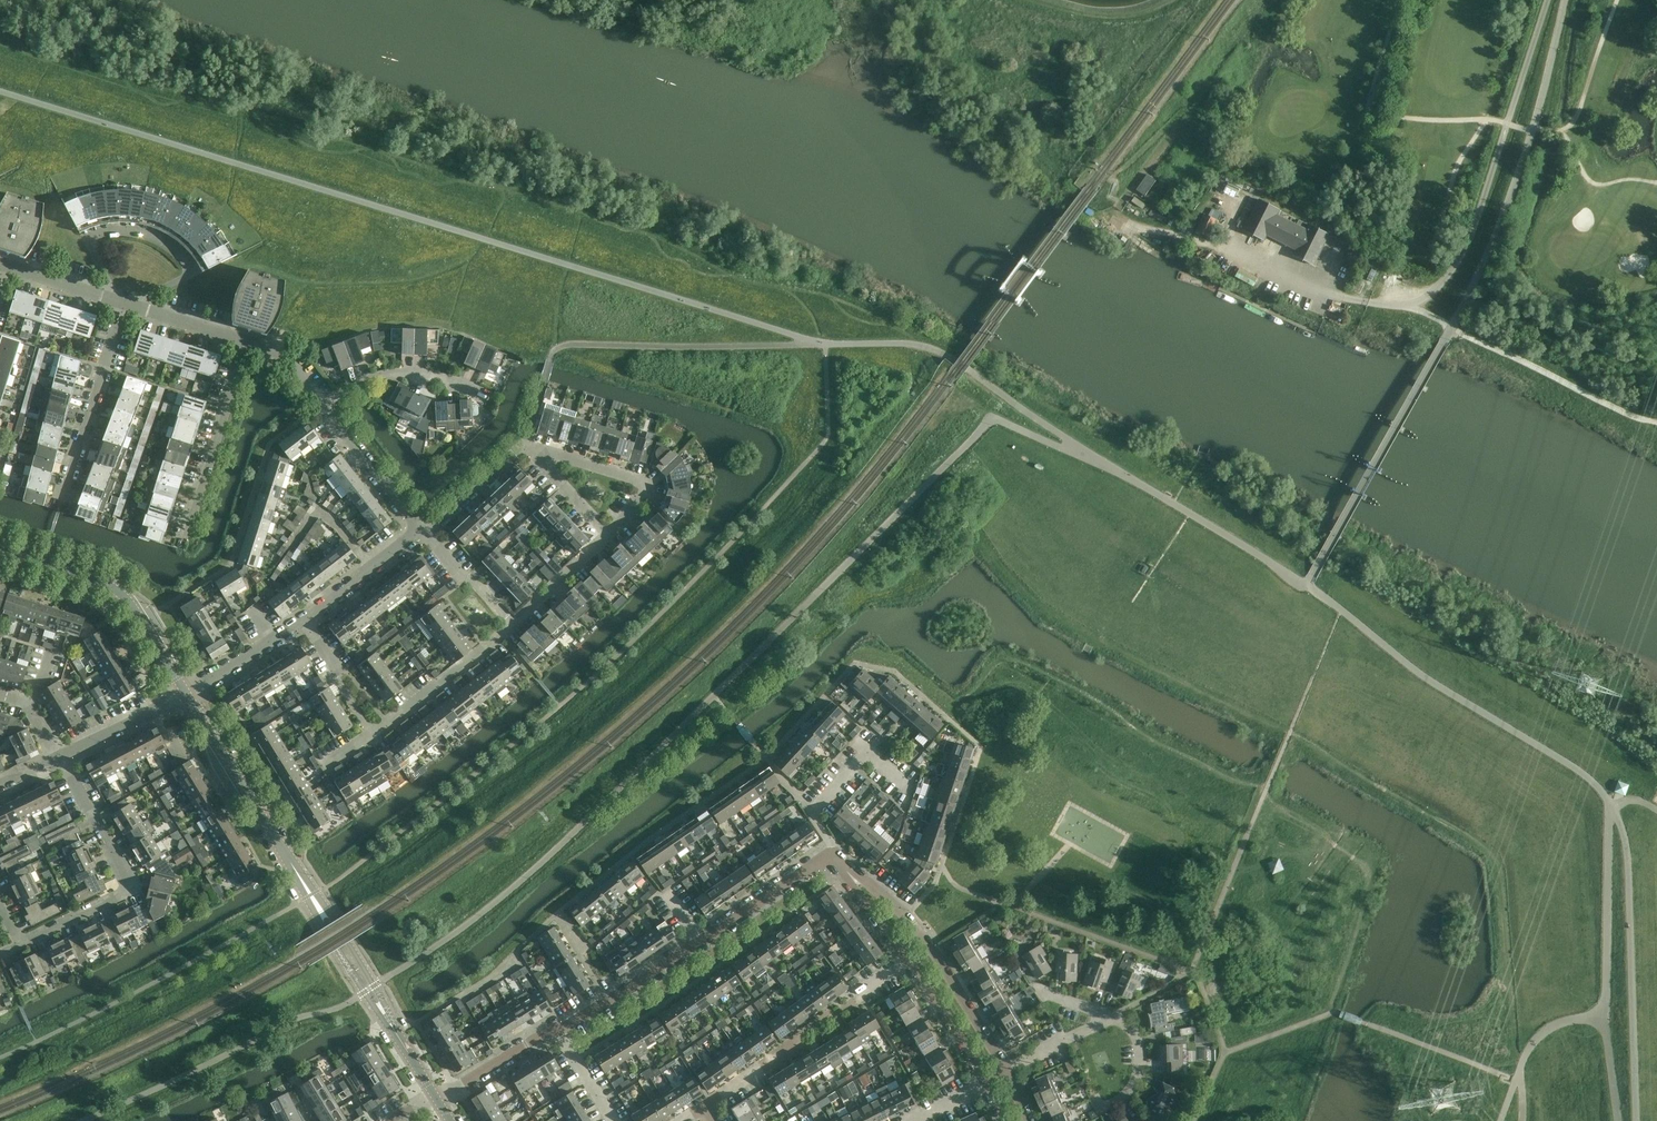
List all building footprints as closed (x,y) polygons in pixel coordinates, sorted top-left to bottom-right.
[(1156,181),(1148,175),(1137,190),(1145,196),(1156,181)] [(108,217),(119,216),(118,190),(113,190),(109,190),(104,191),(108,217)] [(119,216),(130,216),(132,190),(126,190),(123,190),(118,190),(119,216)] [(130,216),(141,218),(146,192),(141,191),(138,191),(132,190),(130,216)] [(97,219),(108,217),(104,191),(100,192),(96,192),(91,194),(97,219)] [(141,218),(151,220),(159,196),(154,194),(151,193),(146,192),(141,218)] [(22,198),(7,193),(0,206),(0,251),(25,259),(27,257),(28,255),(31,251),(34,247),(35,245),(37,240),(39,236),(40,231),(41,229),(42,224),(43,220),(44,205),(22,198)] [(87,222),(97,219),(91,194),(87,195),(84,196),(77,198),(87,222)] [(151,220),(162,224),(172,201),(167,198),(164,197),(159,196),(151,220)] [(68,202),(64,204),(76,227),(87,222),(77,198),(73,200),(68,202)] [(1264,241),(1267,236),(1296,250),(1294,255),(1314,265),(1329,235),(1309,225),(1306,230),(1277,215),(1280,210),(1259,200),(1244,230),(1264,241)] [(171,229),(185,207),(179,204),(176,202),(172,201),(162,224),(171,229)] [(171,229),(180,235),(196,215),(193,213),(190,211),(188,209),(185,207),(171,229)] [(1198,225),(1195,232),(1211,240),(1220,222),(1203,214),(1198,225)] [(207,224),(206,223),(201,219),(196,215),(180,235),(189,243),(207,224)] [(1049,229),(1065,241),(1071,233),(1055,221),(1049,229)] [(1243,230),(1246,224),(1240,221),(1237,227),(1243,230)] [(189,243),(196,251),(216,234),(211,229),(207,224),(189,243)] [(1349,227),(1343,239),(1348,242),(1354,230),(1349,227)] [(196,251),(203,259),(224,245),(222,242),(221,240),(218,237),(216,234),(196,251)] [(208,269),(232,258),(228,252),(226,247),(224,245),(203,259),(208,269)] [(1018,263),(1040,279),(1046,271),(1025,255),(1018,263)] [(1367,261),(1353,291),(1360,294),(1374,265),(1368,262),(1367,261)] [(285,282),(266,276),(248,270),(241,283),(238,288),(237,290),(235,294),(234,299),(233,304),(233,306),(232,309),(232,313),(232,316),(232,319),(232,321),(232,325),(266,336),(269,332),(272,328),(275,324),(276,322),(278,317),(279,315),(280,313),(281,311),(281,308),(282,304),(283,301),(283,297),(285,282)] [(33,296),(16,290),(9,313),(26,318),(33,296)] [(26,318),(42,323),(49,301),(33,296),(26,318)] [(65,306),(49,301),(42,323),(57,328),(55,333),(56,334),(65,306)] [(80,311),(65,306),(56,334),(65,336),(67,331),(73,333),(80,311)] [(80,311),(73,333),(90,338),(97,316),(80,311)] [(974,330),(990,343),(996,334),(980,322),(974,330)] [(414,355),(415,329),(402,329),(391,329),(391,343),(402,343),(402,355),(414,355)] [(415,329),(414,355),(427,355),(427,344),(438,344),(439,330),(427,330),(415,329)] [(150,357),(157,335),(141,330),(134,352),(150,357)] [(344,342),(353,366),(365,361),(360,350),(371,346),(366,333),(355,337),(344,342)] [(150,357),(166,363),(173,340),(157,335),(150,357)] [(0,342),(0,348),(17,353),(20,342),(2,336),(0,342)] [(475,369),(485,345),(474,340),(464,336),(458,348),(468,353),(463,364),(475,369)] [(166,363),(182,368),(189,345),(173,340),(166,363)] [(332,346),(322,351),(329,369),(339,365),(341,371),(353,366),(344,342),(332,346)] [(205,350),(189,345),(182,368),(198,373),(205,350)] [(485,345),(475,369),(486,374),(487,373),(494,377),(497,376),(501,367),(501,368),(507,355),(497,350),(485,345)] [(17,353),(0,348),(0,359),(13,364),(17,353)] [(221,356),(205,350),(198,373),(204,375),(201,382),(212,385),(221,356)] [(514,361),(515,358),(517,355),(510,352),(509,355),(507,358),(514,361)] [(57,367),(78,373),(81,362),(60,355),(57,367)] [(10,374),(13,364),(0,359),(0,371),(10,374)] [(75,384),(78,373),(57,367),(54,378),(75,384)] [(10,374),(0,371),(0,383),(6,385),(10,374)] [(123,387),(143,394),(147,383),(127,376),(123,387)] [(54,378),(52,389),(72,395),(75,384),(54,378)] [(1429,387),(1413,379),(1411,384),(1426,393),(1429,387)] [(401,417),(413,394),(408,391),(409,388),(399,382),(391,397),(388,396),(383,404),(394,410),(393,413),(401,417)] [(139,405),(143,394),(123,387),(119,398),(139,405)] [(69,406),(72,395),(52,389),(49,400),(69,406)] [(413,394),(401,417),(409,421),(410,419),(419,423),(431,400),(420,394),(419,397),(413,394)] [(180,406),(203,413),(203,412),(204,403),(205,401),(184,395),(180,406)] [(119,398),(115,409),(135,415),(139,405),(119,398)] [(66,417),(69,406),(49,400),(46,411),(66,417)] [(454,404),(455,430),(464,430),(464,427),(473,426),(473,416),(477,416),(478,414),(478,407),(476,405),(472,405),(472,400),(460,401),(460,404),(454,404)] [(455,430),(454,404),(447,404),(447,401),(435,402),(436,428),(446,428),(446,431),(455,430)] [(544,408),(537,433),(546,436),(547,433),(553,435),(561,408),(546,403),(544,408)] [(200,424),(203,413),(180,406),(177,417),(200,424)] [(561,408),(553,435),(559,437),(558,440),(568,443),(575,418),(577,413),(561,408)] [(131,426),(135,415),(115,409),(111,419),(131,426)] [(64,428),(66,417),(46,411),(43,422),(64,428)] [(196,435),(200,424),(177,417),(174,428),(196,435)] [(575,418),(568,443),(577,446),(578,443),(584,444),(591,422),(575,418)] [(127,436),(131,426),(111,419),(106,430),(127,436)] [(1405,428),(1391,420),(1388,425),(1402,433),(1405,428)] [(61,439),(64,428),(43,422),(40,433),(61,439)] [(319,437),(313,429),(308,422),(298,430),(310,445),(319,437)] [(606,427),(591,422),(584,444),(590,446),(589,449),(598,452),(606,427)] [(621,432),(606,427),(598,452),(608,455),(608,452),(614,454),(621,432)] [(174,428),(170,438),(193,445),(196,435),(174,428)] [(106,430),(102,440),(123,447),(127,436),(106,430)] [(300,452),(310,445),(298,430),(289,437),(300,452)] [(637,436),(621,432),(614,454),(620,456),(620,459),(629,461),(637,436)] [(645,439),(637,436),(629,461),(638,464),(639,461),(646,463),(654,434),(647,432),(645,439)] [(40,433),(37,444),(58,450),(61,439),(40,433)] [(300,452),(289,437),(279,445),(283,451),(281,453),(280,455),(290,462),(290,460),(300,452)] [(170,438),(167,449),(189,456),(193,445),(170,438)] [(413,439),(411,449),(419,459),(423,441),(413,439)] [(102,440),(98,451),(122,459),(126,449),(123,447),(102,440)] [(660,471),(678,455),(673,450),(672,452),(668,448),(664,446),(661,444),(656,443),(650,465),(656,467),(660,471)] [(55,461),(58,450),(37,444),(35,455),(55,461)] [(336,446),(331,449),(335,454),(339,450),(336,446)] [(167,449),(163,460),(186,467),(189,456),(167,449)] [(98,451),(94,462),(118,470),(122,459),(98,451)] [(340,454),(335,458),(325,466),(332,476),(347,464),(340,454)] [(52,472),(55,461),(35,455),(32,466),(52,472)] [(285,476),(290,462),(280,455),(278,461),(271,458),(267,470),(285,476)] [(678,455),(660,471),(666,477),(667,483),(689,478),(689,476),(688,472),(686,468),(685,466),(681,462),(683,461),(678,455)] [(163,460),(160,471),(182,478),(186,467),(163,460)] [(1383,469),(1368,461),(1365,467),(1379,475),(1383,469)] [(94,462),(90,472),(110,479),(114,469),(118,470),(94,462)] [(355,474),(347,464),(332,476),(340,485),(355,474)] [(511,477),(523,491),(532,483),(515,464),(511,477)] [(49,483),(52,472),(32,466),(29,477),(49,483)] [(281,487),(285,476),(267,470),(263,482),(281,487)] [(179,489),(182,478),(160,471),(156,482),(179,489)] [(110,479),(90,472),(86,483),(111,491),(115,481),(110,480),(110,479)] [(340,485),(347,495),(362,483),(355,474),(340,485)] [(47,494),(49,483),(29,477),(24,476),(21,486),(26,488),(47,494)] [(515,499),(523,491),(511,477),(502,485),(515,499)] [(666,496),(689,503),(691,496),(689,495),(691,490),(691,486),(690,482),(689,478),(667,483),(668,489),(666,496)] [(175,500),(179,489),(156,482),(153,493),(175,500)] [(281,488),(281,487),(263,482),(260,493),(278,499),(282,500),(286,489),(281,488)] [(86,483),(82,494),(107,502),(110,492),(111,492),(111,491),(86,483)] [(347,495),(354,504),(369,493),(362,483),(347,495)] [(502,485),(494,493),(507,506),(515,499),(502,485)] [(1368,496),(1353,487),(1349,494),(1364,502),(1368,496)] [(26,488),(23,501),(31,504),(33,503),(42,506),(43,504),(46,496),(47,494),(26,488)] [(153,493),(149,504),(172,511),(175,500),(153,493)] [(278,499),(260,493),(256,505),(274,510),(278,499)] [(377,502),(369,493),(354,504),(362,514),(377,502)] [(507,506),(494,493),(486,500),(502,518),(510,510),(507,506)] [(82,494),(78,504),(102,512),(106,502),(106,503),(107,502),(82,494)] [(689,503),(666,496),(664,502),(659,507),(675,524),(678,521),(681,518),(684,514),(685,509),(687,509),(689,503)] [(540,523),(557,506),(549,498),(532,514),(540,523)] [(486,500),(477,508),(494,526),(502,518),(486,500)] [(362,514),(369,523),(384,511),(377,502),(362,514)] [(102,512),(78,504),(77,506),(75,515),(75,516),(84,519),(85,521),(93,524),(98,525),(99,525),(100,524),(100,522),(101,521),(101,520),(100,519),(102,512)] [(149,504),(146,514),(168,521),(172,511),(149,504)] [(256,505),(255,508),(252,516),(270,522),(274,523),(275,519),(272,518),(274,510),(256,505)] [(548,531),(552,528),(565,515),(557,506),(540,523),(548,531)] [(295,519),(300,522),(302,518),(307,512),(300,508),(296,514),(297,515),(295,519)] [(477,508),(469,516),(482,530),(485,533),(494,526),(477,508)] [(369,523),(377,533),(392,521),(384,511),(369,523)] [(643,522),(661,541),(673,530),(657,513),(653,517),(650,515),(643,522)] [(142,525),(165,532),(168,521),(146,514),(142,525)] [(565,515),(552,528),(559,536),(573,523),(565,515)] [(267,533),(270,522),(252,516),(249,528),(267,533)] [(474,537),(482,530),(469,516),(461,524),(474,537)] [(650,552),(661,541),(643,522),(636,529),(638,531),(634,535),(650,552)] [(573,523),(559,536),(555,540),(563,548),(567,544),(581,531),(573,523)] [(474,537),(461,524),(448,527),(465,545),(474,537)] [(165,532),(142,525),(138,538),(148,542),(150,540),(161,544),(165,532)] [(263,545),(267,533),(249,528),(245,539),(263,545)] [(581,531),(567,544),(575,553),(594,535),(581,531)] [(650,552),(634,535),(629,539),(627,537),(620,544),(638,563),(650,552)] [(356,558),(345,543),(342,538),(332,546),(335,550),(347,565),(356,558)] [(245,539),(241,550),(259,556),(263,545),(245,539)] [(610,557),(626,574),(638,563),(620,544),(613,550),(615,553),(610,557)] [(489,570),(503,557),(506,554),(498,546),(495,549),(481,562),(489,570)] [(242,569),(247,573),(249,566),(256,568),(259,556),(241,550),(238,562),(244,564),(242,569)] [(347,565),(335,550),(326,558),(337,573),(347,565)] [(422,556),(421,555),(410,564),(422,580),(430,574),(432,576),(436,574),(422,556)] [(511,566),(503,557),(489,570),(497,578),(511,566)] [(626,574),(610,557),(606,561),(604,559),(597,566),(615,585),(626,574)] [(328,580),(337,573),(326,558),(316,565),(328,580)] [(547,563),(552,568),(555,572),(558,569),(550,560),(547,563)] [(410,564),(401,571),(413,587),(422,580),(410,564)] [(316,565),(307,572),(318,587),(328,580),(316,565)] [(549,580),(554,576),(545,565),(540,570),(549,580)] [(519,574),(511,566),(497,578),(505,587),(519,574)] [(587,579),(598,590),(602,586),(607,591),(615,585),(597,566),(589,572),(592,575),(587,579)] [(247,573),(242,569),(238,572),(236,569),(226,576),(236,592),(246,585),(241,577),(247,573)] [(519,574),(505,587),(513,595),(526,582),(530,578),(523,570),(519,574)] [(401,571),(392,578),(404,594),(413,587),(401,571)] [(309,595),(318,587),(307,572),(297,580),(309,595)] [(236,592),(226,576),(215,582),(225,598),(236,592)] [(392,578),(383,585),(395,601),(404,594),(392,578)] [(598,590),(587,579),(582,583),(580,581),(573,587),(591,607),(598,600),(593,595),(598,590)] [(299,602),(309,595),(297,580),(288,587),(299,602)] [(526,582),(513,595),(516,608),(534,591),(526,582)] [(386,608),(395,601),(383,585),(374,592),(386,608)] [(438,600),(447,592),(449,591),(445,585),(433,594),(438,600)] [(288,587),(278,594),(290,609),(299,602),(288,587)] [(579,618),(591,607),(573,587),(566,594),(568,596),(564,601),(579,618)] [(374,592),(365,599),(377,615),(386,608),(374,592)] [(12,622),(19,598),(8,594),(2,613),(10,615),(9,621),(12,622)] [(268,602),(272,607),(280,617),(290,609),(278,594),(268,602)] [(187,618),(204,607),(197,597),(196,598),(194,595),(188,598),(190,601),(180,607),(187,618)] [(30,601),(19,598),(12,622),(14,623),(17,617),(24,619),(23,623),(30,601)] [(365,599),(356,606),(368,622),(377,615),(365,599)] [(426,603),(429,607),(434,603),(431,599),(426,603)] [(41,604),(30,601),(23,623),(31,625),(30,628),(33,629),(41,604)] [(568,629),(579,618),(564,601),(559,605),(557,603),(550,609),(568,629)] [(429,607),(426,603),(420,607),(423,611),(429,607)] [(52,608),(41,604),(33,629),(36,630),(37,627),(45,630),(52,608)] [(427,627),(444,614),(442,610),(441,611),(436,605),(420,618),(427,627)] [(359,629),(368,622),(356,606),(347,613),(359,629)] [(210,618),(204,608),(204,607),(187,618),(194,628),(210,618)] [(63,611),(52,608),(45,630),(56,633),(63,611)] [(540,623),(556,639),(568,629),(550,609),(543,616),(545,618),(540,623)] [(73,615),(63,611),(56,633),(66,637),(67,633),(73,615)] [(350,636),(359,629),(347,613),(338,620),(350,636)] [(408,617),(411,621),(416,617),(413,613),(408,617)] [(434,636),(450,623),(446,618),(447,617),(444,614),(427,627),(434,636)] [(82,638),(93,624),(84,622),(85,618),(73,615),(67,633),(79,637),(82,638)] [(411,621),(408,617),(402,621),(405,625),(411,621)] [(194,628),(200,638),(216,628),(210,618),(194,628)] [(329,627),(331,630),(341,643),(350,636),(338,620),(329,627)] [(434,636),(441,645),(458,631),(456,628),(454,629),(450,623),(434,636)] [(544,650),(556,639),(540,623),(536,627),(534,625),(526,631),(544,650)] [(90,651),(107,641),(100,631),(97,632),(93,624),(82,638),(84,641),(90,651)] [(390,631),(393,635),(398,631),(395,627),(390,631)] [(222,638),(216,628),(200,638),(206,648),(222,639),(222,638)] [(247,639),(240,628),(234,631),(241,642),(247,639)] [(393,635),(390,631),(380,638),(383,642),(387,639),(393,635)] [(441,645),(448,654),(464,641),(460,636),(461,635),(458,631),(441,645)] [(544,650),(526,631),(519,638),(521,640),(517,645),(532,662),(544,650)] [(229,649),(223,638),(222,638),(222,639),(206,648),(206,649),(212,659),(229,649)] [(113,650),(107,641),(90,651),(94,657),(89,662),(90,664),(113,650)] [(372,645),(375,649),(380,644),(377,641),(372,645)] [(455,663),(472,650),(470,646),(468,647),(464,641),(448,654),(455,663)] [(375,649),(372,645),(366,649),(369,653),(375,649)] [(312,664),(301,647),(292,653),(302,670),(312,664)] [(493,652),(498,658),(501,655),(497,649),(493,652)] [(119,660),(113,650),(90,664),(92,667),(98,664),(102,670),(119,660)] [(421,661),(425,658),(420,652),(417,655),(421,661)] [(498,658),(493,652),(490,655),(494,661),(498,658)] [(292,653),(282,659),(292,676),(302,670),(292,653)] [(364,676),(381,662),(374,653),(359,665),(363,671),(362,672),(364,676)] [(353,659),(356,663),(362,658),(359,654),(353,659)] [(500,661),(513,677),(522,669),(510,654),(500,661)] [(415,665),(419,663),(414,657),(410,660),(415,665)] [(425,658),(421,661),(425,666),(429,663),(425,658)] [(282,659),(272,665),(283,682),(292,676),(282,659)] [(5,660),(0,677),(0,683),(9,686),(16,664),(5,660)] [(124,670),(119,660),(102,670),(106,677),(101,681),(102,683),(104,682),(124,670)] [(504,684),(513,677),(500,661),(491,668),(504,684)] [(381,662),(364,676),(367,679),(368,678),(373,684),(388,671),(392,668),(391,666),(387,669),(381,662)] [(419,663),(415,665),(419,671),(423,668),(419,663)] [(476,666),(480,672),(484,669),(479,663),(476,666)] [(20,689),(25,676),(28,667),(16,664),(9,686),(20,689)] [(273,688),(283,682),(272,665),(263,671),(273,688)] [(491,668),(482,675),(495,691),(498,695),(507,688),(504,684),(491,668)] [(130,679),(124,670),(104,682),(110,692),(114,690),(130,679)] [(435,678),(439,675),(435,670),(431,673),(435,678)] [(851,672),(840,684),(846,690),(849,686),(857,694),(871,678),(862,670),(856,676),(851,672)] [(263,671),(253,677),(263,694),(273,688),(263,671)] [(395,680),(388,671),(373,684),(377,689),(376,690),(378,694),(395,680)] [(857,694),(866,702),(888,677),(888,676),(885,680),(879,674),(875,681),(871,678),(857,694)] [(482,675),(473,682),(486,698),(495,691),(482,675)] [(254,700),(263,694),(253,677),(243,683),(254,700)] [(458,680),(462,685),(466,682),(462,677),(458,680)] [(883,701),(898,685),(888,677),(866,702),(867,702),(875,693),(883,701)] [(130,679),(114,690),(120,700),(121,702),(136,693),(135,691),(137,690),(130,679)] [(387,702),(393,697),(402,690),(395,680),(378,694),(381,697),(382,696),(387,702)] [(38,693),(44,703),(64,691),(58,681),(38,693)] [(473,682),(465,689),(477,704),(486,698),(473,682)] [(243,683),(234,689),(244,706),(254,700),(243,683)] [(907,693),(898,685),(883,701),(892,709),(907,693)] [(327,688),(310,698),(317,708),(335,697),(333,693),(331,694),(327,688)] [(221,697),(226,704),(228,702),(234,712),(244,706),(234,689),(221,697)] [(306,697),(303,693),(303,694),(300,689),(294,693),(297,697),(300,701),(306,697)] [(468,711),(477,704),(465,689),(456,696),(468,711)] [(96,690),(92,693),(96,700),(101,698),(96,690)] [(44,703),(50,713),(70,701),(64,691),(44,703)] [(440,694),(444,699),(448,696),(444,691),(440,694)] [(892,709),(901,716),(916,701),(907,693),(892,709)] [(459,718),(468,711),(456,696),(447,703),(459,718)] [(286,701),(290,707),(296,703),(293,699),(293,700),(291,697),(286,701)] [(323,718),(339,707),(336,701),(337,701),(335,697),(317,708),(323,718)] [(50,713),(56,723),(76,711),(70,701),(50,713)] [(89,703),(85,706),(91,716),(100,712),(93,701),(89,703)] [(845,714),(831,702),(831,701),(823,711),(836,723),(845,714)] [(901,716),(910,724),(925,708),(916,701),(901,716)] [(450,725),(459,718),(447,703),(438,710),(450,725)] [(422,708),(426,713),(430,710),(426,705),(422,708)] [(323,718),(329,727),(347,716),(345,713),(343,713),(339,707),(323,718)] [(934,716),(925,708),(910,724),(920,732),(934,716)] [(441,732),(450,725),(438,710),(429,717),(441,732)] [(62,733),(76,724),(82,721),(76,711),(56,723),(62,733)] [(836,723),(823,711),(814,719),(828,732),(836,723)] [(13,729),(21,721),(11,718),(11,717),(0,714),(0,734),(5,736),(6,734),(8,735),(13,729)] [(858,721),(862,725),(865,721),(868,718),(864,714),(858,721)] [(335,737),(352,727),(348,721),(349,720),(347,716),(329,727),(335,737)] [(943,725),(934,716),(920,732),(929,741),(943,725)] [(432,739),(441,732),(429,717),(420,723),(432,739)] [(887,722),(892,726),(896,721),(891,717),(887,722)] [(404,722),(408,727),(412,724),(408,719),(404,722)] [(820,741),(828,732),(814,719),(806,728),(820,741)] [(8,735),(14,748),(32,739),(27,729),(25,729),(21,721),(13,729),(8,735)] [(420,723),(411,730),(423,746),(426,751),(435,744),(432,740),(432,739),(420,723)] [(258,744),(275,734),(269,724),(252,734),(258,744)] [(861,729),(857,726),(853,730),(857,734),(861,729)] [(157,728),(146,733),(156,751),(156,752),(157,754),(168,748),(157,728)] [(812,750),(820,741),(806,728),(798,737),(812,750)] [(411,730),(402,738),(414,753),(423,746),(411,730)] [(146,757),(156,752),(156,751),(146,733),(136,739),(146,757)] [(275,734),(258,744),(264,754),(281,743),(275,734)] [(804,758),(812,750),(798,737),(790,746),(804,758)] [(395,747),(390,751),(402,769),(409,764),(409,757),(414,753),(402,738),(393,745),(395,747)] [(32,739),(14,748),(20,759),(16,761),(18,765),(39,754),(32,739)] [(136,762),(146,757),(136,739),(126,744),(136,762)] [(947,740),(943,752),(950,754),(970,761),(974,749),(947,740)] [(287,753),(281,743),(264,754),(270,763),(287,753)] [(126,744),(116,749),(126,768),(136,762),(126,744)] [(845,747),(841,744),(837,748),(841,752),(845,747)] [(796,767),(804,758),(790,746),(782,755),(796,767)] [(116,749),(106,755),(116,773),(126,768),(116,749)] [(383,751),(373,758),(383,774),(389,771),(396,773),(402,769),(390,751),(385,754),(383,751)] [(293,763),(287,753),(270,763),(276,773),(293,763)] [(966,772),(970,761),(950,754),(946,765),(966,772)] [(106,755),(96,760),(106,778),(116,773),(106,755)] [(796,767),(782,755),(773,764),(787,776),(796,767)] [(373,758),(363,764),(377,786),(387,780),(383,774),(373,758)] [(86,766),(97,786),(108,780),(106,778),(96,760),(86,766)] [(196,770),(190,760),(170,772),(176,783),(179,781),(196,770)] [(299,772),(293,763),(276,773),(282,783),(299,772)] [(966,772),(946,765),(939,763),(935,775),(942,777),(962,783),(966,772)] [(368,792),(377,786),(363,764),(354,770),(368,792)] [(779,782),(778,780),(769,767),(758,774),(769,790),(779,782)] [(179,781),(184,791),(202,780),(196,770),(179,781)] [(358,798),(368,792),(354,770),(344,776),(358,798)] [(305,782),(299,772),(282,783),(288,792),(305,782)] [(759,796),(769,790),(758,774),(748,781),(759,796)] [(358,798),(344,776),(334,782),(348,804),(358,798)] [(942,777),(938,788),(959,795),(962,783),(942,777)] [(184,791),(190,800),(208,790),(202,780),(184,791)] [(64,802),(57,788),(54,781),(43,787),(52,805),(53,808),(64,802)] [(152,783),(156,789),(160,787),(156,781),(152,783)] [(749,803),(759,796),(748,781),(739,788),(749,803)] [(1618,781),(1614,791),(1625,796),(1629,785),(1618,781)] [(311,792),(305,782),(288,792),(294,802),(311,792)] [(43,787),(33,792),(42,810),(52,805),(43,787)] [(739,810),(749,803),(739,788),(729,795),(739,810)] [(938,788),(935,800),(955,806),(959,795),(938,788)] [(190,800),(196,810),(214,799),(208,790),(190,800)] [(31,815),(42,810),(33,792),(23,796),(31,815)] [(317,801),(311,792),(294,802),(300,812),(317,801)] [(729,795),(719,802),(730,817),(739,810),(729,795)] [(23,796),(12,801),(21,820),(31,815),(23,796)] [(924,809),(941,814),(951,818),(955,806),(935,800),(927,797),(924,807),(925,807),(924,809)] [(117,825),(137,813),(131,803),(128,805),(125,799),(110,808),(115,816),(113,818),(117,825)] [(220,809),(214,799),(196,810),(202,820),(220,809)] [(320,799),(317,801),(300,812),(306,821),(323,811),(326,809),(320,799)] [(839,829),(853,813),(859,806),(852,800),(852,801),(849,799),(844,805),(830,820),(839,829)] [(12,801),(2,806),(13,830),(23,825),(21,820),(12,801)] [(709,809),(710,811),(719,824),(730,817),(719,802),(709,809)] [(1,830),(11,825),(13,830),(2,806),(0,807),(0,828),(1,830)] [(769,810),(772,815),(779,810),(776,806),(769,810)] [(226,818),(220,809),(202,820),(208,829),(226,818)] [(941,814),(924,809),(923,809),(920,817),(921,818),(921,821),(927,823),(947,829),(951,818),(941,814)] [(164,810),(159,812),(163,818),(168,815),(164,810)] [(696,817),(707,833),(717,826),(706,810),(696,817)] [(772,815),(769,810),(762,816),(765,820),(772,815)] [(319,827),(329,821),(323,811),(306,821),(314,834),(321,829),(319,827)] [(137,813),(117,825),(122,832),(124,831),(129,839),(151,825),(148,819),(142,823),(137,813)] [(853,813),(839,829),(848,837),(862,821),(853,813)] [(167,824),(171,821),(168,815),(163,818),(167,824)] [(696,817),(686,824),(697,840),(707,833),(696,817)] [(208,829),(214,839),(232,828),(226,818),(208,829)] [(796,829),(807,845),(817,837),(805,819),(795,827),(796,829)] [(848,837),(857,845),(871,829),(862,821),(848,837)] [(73,822),(36,840),(39,846),(48,842),(49,845),(64,838),(67,846),(57,851),(58,851),(80,840),(76,832),(79,831),(74,822),(73,822)] [(927,823),(923,834),(943,841),(947,829),(927,823)] [(687,846),(697,840),(686,824),(676,831),(687,846)] [(752,829),(749,824),(744,828),(739,832),(744,838),(749,835),(747,832),(752,829)] [(136,856),(156,844),(150,834),(155,831),(151,825),(129,839),(134,847),(132,848),(136,856)] [(238,838),(232,828),(214,839),(220,849),(238,838)] [(796,829),(787,836),(797,851),(807,845),(796,829)] [(857,845),(866,853),(880,837),(871,829),(857,845)] [(188,842),(192,839),(195,836),(192,831),(189,833),(184,836),(188,842)] [(677,853),(687,846),(676,831),(666,838),(677,853)] [(939,852),(941,848),(943,841),(923,834),(919,845),(939,852)] [(744,838),(747,843),(752,839),(749,835),(744,838)] [(787,836),(777,843),(787,858),(797,851),(787,836)] [(880,837),(866,853),(876,861),(890,845),(880,837)] [(220,849),(226,858),(244,847),(238,838),(220,849)] [(667,860),(677,853),(666,838),(656,845),(667,860)] [(179,840),(178,848),(180,850),(187,846),(182,839),(179,840)] [(0,858),(0,862),(3,868),(5,866),(9,874),(32,863),(22,868),(18,860),(32,853),(40,849),(39,846),(36,840),(0,858)] [(80,840),(58,851),(61,858),(66,855),(70,865),(91,855),(87,848),(85,849),(80,840)] [(777,843),(767,850),(777,865),(787,858),(777,843)] [(167,850),(161,853),(156,844),(136,856),(141,863),(143,862),(148,870),(155,866),(165,859),(171,856),(167,850)] [(646,852),(657,867),(667,860),(656,845),(646,852)] [(919,845),(914,861),(920,867),(923,860),(935,864),(939,852),(919,845)] [(188,847),(172,857),(177,865),(186,860),(187,861),(194,857),(188,847)] [(226,858),(232,867),(232,868),(250,857),(244,847),(226,858)] [(767,872),(777,865),(767,850),(757,857),(767,872)] [(657,867),(646,852),(636,859),(647,874),(657,867)] [(55,860),(53,854),(47,856),(50,862),(55,860)] [(74,884),(97,873),(92,864),(95,863),(91,855),(70,865),(75,875),(70,878),(74,884)] [(232,867),(230,869),(236,879),(256,867),(250,857),(232,868),(232,867)] [(767,872),(757,857),(747,864),(757,879),(767,872)] [(167,862),(165,859),(155,866),(158,870),(156,872),(153,881),(151,881),(149,889),(171,894),(175,876),(167,862)] [(1283,869),(1279,859),(1268,863),(1273,873),(1283,869)] [(623,869),(635,883),(644,876),(632,861),(623,869)] [(930,875),(920,867),(914,861),(906,870),(922,884),(930,875)] [(15,892),(35,882),(30,873),(35,870),(32,863),(9,874),(13,883),(11,885),(15,892)] [(734,873),(745,888),(755,881),(744,865),(734,873)] [(623,869),(614,876),(626,891),(635,883),(623,869)] [(49,870),(41,873),(44,878),(51,875),(49,870)] [(922,884),(906,870),(897,880),(913,894),(922,884)] [(97,873),(74,884),(74,885),(84,880),(88,888),(73,895),(78,904),(107,889),(103,880),(101,881),(97,873)] [(209,882),(214,879),(210,873),(206,876),(209,882)] [(734,873),(724,879),(735,895),(745,888),(734,873)] [(617,898),(626,891),(614,876),(605,883),(617,898)] [(725,902),(735,895),(724,879),(714,886),(725,902)] [(35,882),(15,892),(19,900),(21,899),(25,908),(38,902),(35,895),(40,893),(35,882)] [(608,905),(617,898),(605,883),(596,890),(608,905)] [(714,886),(704,893),(715,908),(725,902),(714,886)] [(824,907),(839,896),(832,886),(817,897),(824,907)] [(142,910),(148,923),(166,915),(166,913),(168,913),(171,911),(172,908),(170,905),(168,905),(171,894),(149,889),(146,897),(149,898),(147,907),(142,910)] [(596,890),(588,897),(599,912),(608,905),(596,890)] [(715,908),(704,893),(694,900),(705,915),(715,908)] [(824,907),(820,910),(827,920),(831,917),(846,905),(839,896),(824,907)] [(588,897),(579,905),(591,919),(599,912),(588,897)] [(27,917),(31,926),(61,912),(57,903),(42,910),(38,902),(25,908),(29,916),(27,917)] [(127,921),(132,931),(148,923),(142,910),(140,905),(131,910),(130,907),(122,911),(127,921)] [(569,912),(581,927),(591,919),(579,905),(569,912)] [(838,926),(846,921),(854,915),(846,905),(831,917),(838,926)] [(132,931),(127,921),(122,911),(114,915),(115,917),(107,921),(118,944),(124,941),(122,936),(132,931)] [(790,922),(801,938),(812,930),(800,915),(790,922)] [(861,925),(858,921),(854,915),(846,921),(838,926),(846,936),(861,925)] [(90,927),(99,947),(110,942),(109,940),(114,937),(118,944),(107,921),(99,925),(97,923),(90,927)] [(655,928),(666,943),(676,936),(665,921),(655,928)] [(958,959),(977,948),(970,937),(983,929),(979,921),(969,926),(970,928),(969,929),(954,938),(957,944),(951,947),(958,959)] [(790,922),(780,929),(792,945),(801,938),(790,922)] [(868,934),(861,925),(846,936),(841,939),(848,949),(853,946),(868,934)] [(75,937),(86,960),(82,953),(88,950),(89,952),(99,947),(90,927),(82,931),(83,933),(75,937)] [(543,947),(559,937),(553,927),(537,937),(543,947)] [(666,943),(655,928),(646,934),(657,950),(666,943)] [(780,929),(771,936),(782,952),(792,945),(780,929)] [(647,956),(657,950),(646,934),(637,940),(647,956)] [(853,946),(860,955),(875,944),(868,934),(853,946)] [(771,936),(761,944),(772,959),(782,952),(771,936)] [(86,960),(75,937),(66,941),(65,939),(57,943),(67,963),(77,958),(79,963),(86,960)] [(565,947),(559,937),(543,947),(549,957),(565,947)] [(638,962),(647,956),(637,940),(627,947),(638,962)] [(67,963),(57,943),(49,946),(50,949),(42,953),(51,971),(52,973),(58,971),(57,968),(67,963)] [(821,943),(817,946),(811,951),(813,955),(824,947),(821,943)] [(761,944),(751,951),(763,966),(772,959),(761,944)] [(867,965),(871,963),(882,954),(875,944),(860,955),(867,965)] [(1023,947),(1014,952),(1023,967),(1029,964),(1038,978),(1051,970),(1043,956),(1046,955),(1041,946),(1038,948),(1027,954),(1023,947)] [(549,957),(555,967),(571,957),(565,947),(549,957)] [(618,953),(629,969),(638,962),(627,947),(618,953)] [(975,973),(989,964),(986,958),(984,959),(977,948),(958,959),(966,971),(971,968),(975,973)] [(1065,950),(1057,950),(1056,966),(1063,966),(1062,980),(1064,980),(1064,982),(1071,982),(1071,981),(1077,981),(1078,955),(1064,954),(1065,950)] [(742,958),(753,973),(756,978),(766,971),(763,966),(751,951),(742,958)] [(832,961),(838,957),(835,952),(828,957),(832,961)] [(35,979),(51,971),(42,953),(34,957),(33,954),(25,958),(35,979)] [(618,953),(605,962),(611,971),(614,969),(619,976),(629,969),(618,953)] [(1129,971),(1131,967),(1132,966),(1133,965),(1134,964),(1134,963),(1134,962),(1135,961),(1135,960),(1135,959),(1135,958),(1134,957),(1133,956),(1132,955),(1131,955),(1130,954),(1129,954),(1128,954),(1127,954),(1126,954),(1116,976),(1122,978),(1117,991),(1131,998),(1137,986),(1140,987),(1144,978),(1141,976),(1129,971)] [(555,967),(561,976),(577,966),(571,957),(555,967)] [(838,957),(832,961),(835,966),(841,961),(838,957)] [(35,979),(25,958),(17,962),(18,965),(9,969),(18,987),(35,979)] [(753,973),(742,958),(732,965),(743,981),(753,973)] [(1101,964),(1092,961),(1084,983),(1090,985),(1089,986),(1096,989),(1096,987),(1098,988),(1103,975),(1109,977),(1114,962),(1103,958),(1101,964)] [(979,993),(997,982),(991,971),(993,970),(989,964),(975,973),(978,978),(972,981),(979,993)] [(561,976),(567,986),(583,976),(577,966),(561,976)] [(515,973),(518,977),(527,971),(524,967),(515,973)] [(719,974),(730,990),(740,983),(729,967),(719,974)] [(826,980),(837,996),(848,988),(836,973),(833,968),(823,976),(826,980)] [(853,976),(849,972),(843,976),(846,981),(853,976)] [(1010,975),(1014,982),(1019,979),(1015,972),(1010,975)] [(719,974),(709,981),(720,997),(730,990),(719,974)] [(583,976),(567,986),(573,996),(589,986),(583,976)] [(852,987),(859,981),(855,977),(848,982),(852,987)] [(826,980),(816,988),(828,1003),(837,996),(826,980)] [(709,981),(699,988),(710,1004),(720,997),(709,981)] [(995,1007),(1010,998),(1007,992),(1004,994),(997,982),(979,993),(986,1005),(992,1002),(995,1007)] [(813,983),(803,990),(807,995),(818,1010),(828,1003),(816,988),(813,983)] [(1024,990),(1028,996),(1035,993),(1031,986),(1024,990)] [(548,998),(553,995),(550,990),(549,991),(547,987),(543,990),(548,998)] [(897,1011),(916,999),(911,990),(906,993),(903,987),(888,996),(897,1011)] [(689,995),(700,1011),(710,1004),(699,988),(689,995)] [(529,996),(539,1012),(549,1006),(539,990),(529,996)] [(539,1012),(529,996),(527,992),(517,998),(520,1002),(530,1018),(539,1012)] [(679,1002),(690,1018),(700,1011),(689,995),(679,1002)] [(807,995),(797,1002),(808,1017),(818,1010),(807,995)] [(479,1001),(476,996),(466,1003),(470,1010),(473,1009),(475,1004),(479,1001)] [(766,1000),(763,996),(759,999),(753,1004),(757,1009),(762,1005),(761,1003),(766,1000)] [(9,997),(3,999),(6,1006),(12,1004),(9,997)] [(1161,1000),(1160,1000),(1159,1002),(1151,1003),(1153,1011),(1149,1013),(1150,1016),(1151,1019),(1151,1022),(1152,1025),(1152,1028),(1156,1029),(1157,1034),(1174,1030),(1173,1022),(1169,1023),(1167,1014),(1190,1010),(1188,997),(1165,1001),(1164,999),(1163,1000),(1161,1000)] [(1010,998),(995,1007),(999,1012),(993,1016),(1000,1028),(1018,1016),(1011,1005),(1014,1004),(1010,998)] [(897,1011),(906,1026),(921,1017),(918,1012),(922,1009),(916,999),(897,1011)] [(520,1024),(530,1018),(520,1002),(510,1008),(520,1024)] [(680,1024),(690,1018),(679,1002),(669,1009),(680,1024)] [(797,1002),(787,1009),(799,1024),(808,1017),(797,1002)] [(510,1008),(500,1014),(510,1030),(520,1024),(510,1008)] [(680,1024),(669,1009),(659,1016),(670,1032),(680,1024)] [(789,1031),(799,1024),(787,1009),(778,1016),(789,1031)] [(859,1017),(869,1033),(879,1027),(869,1010),(859,1017)] [(432,1033),(448,1023),(442,1013),(426,1023),(432,1033)] [(501,1036),(510,1030),(500,1014),(491,1020),(501,1036)] [(501,1036),(491,1020),(488,1016),(478,1022),(481,1027),(491,1042),(501,1036)] [(789,1031),(778,1016),(768,1024),(779,1039),(789,1031)] [(1018,1016),(1000,1028),(1007,1039),(1013,1036),(1016,1042),(1031,1032),(1028,1026),(1025,1028),(1018,1016)] [(859,1017),(848,1023),(851,1028),(861,1044),(871,1038),(869,1033),(859,1017)] [(906,1026),(915,1041),(934,1029),(929,1019),(924,1022),(921,1017),(906,1026)] [(666,1034),(656,1018),(646,1024),(656,1041),(666,1034)] [(454,1033),(448,1023),(432,1033),(438,1042),(454,1033)] [(646,1047),(656,1041),(646,1024),(636,1031),(646,1047)] [(755,1033),(766,1048),(776,1041),(765,1026),(755,1033)] [(1196,1026),(1180,1029),(1182,1036),(1197,1033),(1196,1026)] [(851,1028),(841,1034),(851,1051),(861,1044),(851,1028)] [(934,1029),(915,1041),(924,1056),(939,1047),(936,1041),(940,1039),(934,1029)] [(625,1037),(635,1053),(638,1058),(649,1052),(646,1047),(636,1031),(625,1037)] [(438,1042),(444,1052),(460,1042),(454,1033),(438,1042)] [(756,1055),(766,1048),(755,1033),(745,1040),(756,1055)] [(841,1034),(830,1041),(841,1057),(851,1051),(841,1034)] [(625,1037),(615,1043),(625,1060),(635,1053),(625,1037)] [(1172,1044),(1160,1045),(1161,1062),(1167,1061),(1167,1072),(1184,1072),(1183,1044),(1186,1044),(1186,1037),(1179,1037),(1178,1037),(1172,1038),(1172,1044)] [(746,1062),(756,1055),(745,1040),(735,1047),(746,1062)] [(830,1041),(820,1047),(830,1063),(833,1068),(844,1062),(841,1057),(830,1041)] [(466,1052),(460,1042),(444,1052),(450,1062),(466,1052)] [(359,1065),(377,1054),(370,1043),(352,1054),(359,1065)] [(615,1066),(625,1060),(615,1043),(605,1050),(615,1066)] [(691,1047),(683,1052),(685,1056),(684,1057),(685,1059),(694,1052),(691,1047)] [(737,1069),(746,1062),(735,1047),(725,1054),(737,1069)] [(820,1047),(810,1053),(820,1070),(830,1063),(820,1047)] [(924,1056),(933,1070),(952,1059),(947,1049),(942,1052),(939,1047),(924,1056)] [(466,1052),(450,1062),(457,1072),(472,1062),(474,1065),(479,1062),(471,1049),(466,1052)] [(615,1066),(605,1050),(594,1056),(604,1073),(615,1066)] [(540,1059),(553,1079),(556,1077),(553,1073),(560,1068),(550,1053),(540,1059)] [(810,1053),(800,1060),(810,1076),(820,1070),(810,1053)] [(377,1054),(359,1065),(364,1073),(361,1075),(363,1078),(384,1065),(377,1054)] [(727,1076),(737,1069),(725,1054),(716,1061),(727,1076)] [(540,1059),(530,1065),(540,1081),(546,1077),(549,1082),(553,1079),(540,1059)] [(952,1059),(933,1070),(942,1086),(957,1077),(954,1071),(958,1068),(952,1059)] [(1073,1059),(1065,1062),(1071,1074),(1078,1071),(1073,1059)] [(800,1060),(790,1066),(800,1082),(810,1076),(800,1060)] [(717,1083),(727,1076),(716,1061),(706,1068),(717,1083)] [(888,1065),(886,1061),(880,1065),(885,1074),(891,1071),(888,1066),(888,1065)] [(338,1068),(341,1073),(348,1068),(345,1064),(338,1068)] [(676,1064),(672,1067),(676,1073),(680,1070),(676,1064)] [(717,1083),(706,1068),(703,1064),(693,1071),(696,1075),(707,1090),(717,1083)] [(391,1076),(384,1065),(363,1078),(365,1081),(368,1080),(372,1087),(391,1076)] [(530,1065),(520,1071),(534,1091),(537,1089),(534,1085),(540,1081),(530,1065)] [(790,1066),(779,1072),(789,1088),(800,1082),(790,1066)] [(307,1098),(325,1087),(319,1076),(323,1074),(320,1068),(306,1076),(309,1081),(300,1086),(307,1098)] [(341,1073),(338,1068),(331,1073),(334,1077),(341,1073)] [(648,1074),(650,1078),(654,1075),(655,1077),(661,1073),(659,1069),(657,1068),(653,1071),(648,1074)] [(534,1091),(520,1071),(511,1077),(520,1093),(527,1089),(530,1094),(534,1091)] [(789,1088),(779,1072),(769,1079),(779,1095),(789,1088)] [(1038,1101),(1058,1092),(1052,1080),(1055,1079),(1052,1072),(1036,1079),(1039,1085),(1033,1088),(1038,1101)] [(869,1077),(866,1073),(858,1078),(863,1087),(872,1083),(869,1077)] [(351,1086),(355,1083),(351,1076),(346,1078),(351,1086)] [(391,1076),(372,1087),(379,1097),(375,1100),(378,1105),(395,1094),(393,1090),(397,1087),(391,1076)] [(682,1083),(692,1100),(703,1093),(693,1077),(682,1083)] [(343,1090),(348,1087),(343,1080),(339,1083),(343,1090)] [(1177,1098),(1173,1087),(1157,1080),(1155,1086),(1160,1094),(1159,1096),(1148,1100),(1151,1108),(1162,1113),(1165,1106),(1168,1105),(1175,1108),(1175,1107),(1173,1107),(1177,1098)] [(899,1087),(908,1106),(919,1101),(909,1082),(899,1087)] [(355,1083),(351,1086),(355,1093),(360,1090),(355,1083)] [(682,1083),(672,1090),(682,1106),(692,1100),(682,1083)] [(672,1090),(669,1085),(659,1092),(662,1096),(672,1112),(682,1106),(672,1090)] [(847,1085),(839,1089),(841,1093),(849,1089),(847,1085)] [(898,1111),(889,1092),(885,1085),(881,1088),(884,1094),(879,1097),(888,1116),(898,1111)] [(307,1098),(314,1108),(335,1095),(333,1092),(330,1094),(325,1087),(307,1098)] [(348,1087),(343,1090),(348,1097),(352,1094),(348,1087)] [(899,1087),(889,1092),(898,1111),(908,1106),(899,1087)] [(477,1109),(498,1096),(496,1093),(491,1096),(487,1089),(471,1099),(477,1109)] [(557,1114),(578,1101),(572,1091),(556,1101),(560,1108),(555,1111),(557,1114)] [(1052,1116),(1068,1109),(1066,1103),(1063,1104),(1058,1092),(1038,1101),(1044,1113),(1050,1111),(1052,1116)] [(274,1115),(293,1105),(287,1093),(278,1098),(276,1093),(262,1100),(265,1106),(269,1104),(274,1115)] [(737,1118),(756,1106),(760,1104),(754,1094),(750,1097),(731,1108),(737,1118)] [(314,1108),(321,1119),(339,1108),(334,1101),(337,1099),(335,1095),(314,1108)] [(477,1109),(483,1119),(499,1109),(495,1103),(500,1100),(498,1096),(477,1109)] [(652,1102),(662,1119),(672,1112),(662,1096),(652,1102)] [(888,1116),(879,1097),(868,1102),(878,1120),(888,1116)] [(826,1105),(823,1099),(818,1102),(821,1108),(826,1105)] [(578,1101),(557,1114),(559,1118),(564,1115),(568,1120),(584,1111),(578,1101)] [(367,1112),(372,1109),(367,1102),(363,1105),(367,1112)] [(641,1109),(649,1120),(658,1120),(662,1119),(652,1102),(641,1109)] [(810,1106),(814,1112),(821,1108),(818,1102),(810,1106)] [(865,1120),(878,1120),(868,1102),(858,1107),(865,1120)] [(801,1108),(799,1104),(788,1110),(791,1114),(801,1108)] [(293,1105),(274,1115),(278,1120),(290,1120),(299,1116),(293,1105)] [(360,1117),(362,1115),(364,1114),(360,1106),(355,1109),(360,1117)] [(739,1120),(752,1120),(761,1115),(756,1106),(737,1118),(739,1120)] [(858,1107),(848,1112),(852,1120),(865,1120),(858,1107)] [(321,1119),(322,1120),(352,1120),(349,1116),(345,1119),(339,1108),(321,1119)] [(484,1120),(501,1120),(510,1116),(508,1112),(503,1115),(499,1109),(483,1119),(484,1120)] [(641,1109),(631,1115),(634,1120),(649,1120),(641,1109)] [(1069,1116),(1071,1115),(1068,1109),(1052,1116),(1055,1120),(1071,1120),(1069,1116)] [(590,1120),(584,1111),(568,1120),(589,1120),(590,1120)] [(840,1120),(852,1120),(848,1112),(838,1117),(840,1120)] [(983,1116),(978,1118),(975,1112),(960,1119),(960,1120),(985,1120),(983,1116)]
